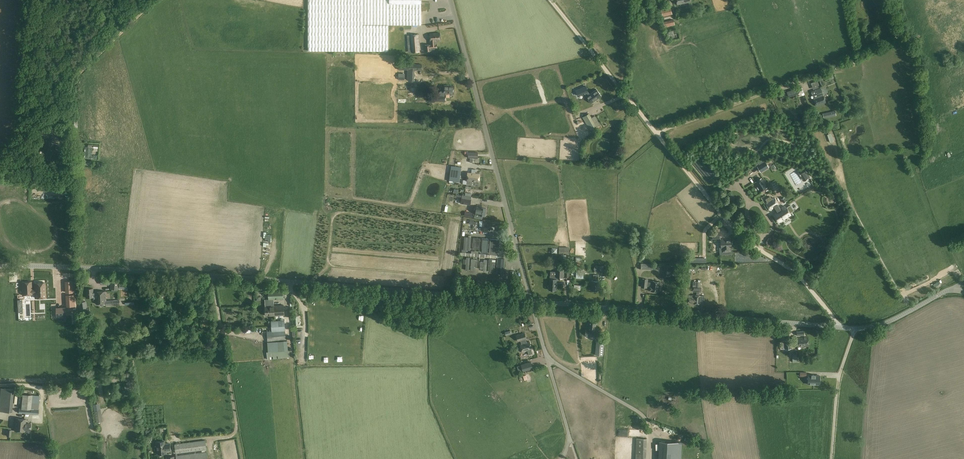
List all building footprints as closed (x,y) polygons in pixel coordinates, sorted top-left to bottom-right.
[(308,51),(389,51),(388,25),(421,25),(421,0),(308,0),(308,51)] [(671,7),(661,9),(663,16),(672,14),(671,7)] [(436,41),(440,41),(440,33),(430,34),(431,45),(425,45),(426,51),(431,51),(431,49),(437,48),(437,44),(436,44),(436,41)] [(412,52),(419,52),(418,34),(411,35),(412,52)] [(407,80),(413,81),(414,71),(422,71),(422,65),(408,64),(399,64),(399,70),(408,70),(407,80)] [(820,87),(817,81),(811,83),(813,89),(820,87)] [(409,90),(414,90),(414,83),(405,83),(405,85),(400,85),(400,89),(400,94),(410,94),(409,90)] [(442,96),(445,96),(446,93),(454,94),(454,86),(444,85),(444,91),(441,91),(440,94),(434,94),(434,98),(441,99),(442,96)] [(591,90),(593,92),(587,97),(591,103),(602,96),(593,85),(586,90),(587,91),(587,92),(587,93),(591,90)] [(821,88),(816,90),(818,97),(813,98),(816,106),(826,103),(821,88)] [(583,117),(590,130),(597,126),(589,113),(583,117)] [(53,149),(55,142),(46,140),(41,157),(50,160),(52,152),(53,149)] [(56,149),(53,149),(52,152),(61,154),(60,157),(66,159),(66,156),(65,155),(67,148),(57,145),(56,149)] [(468,158),(470,158),(470,162),(473,162),(473,158),(478,158),(478,152),(468,152),(468,158)] [(765,162),(757,166),(761,172),(769,167),(765,162)] [(461,166),(451,165),(449,180),(459,181),(461,166)] [(810,177),(804,168),(799,172),(805,180),(810,177)] [(467,181),(472,181),(471,185),(479,186),(480,174),(475,173),(476,169),(472,169),(471,173),(468,173),(467,181)] [(761,178),(754,182),(760,192),(767,187),(761,178)] [(774,198),(766,203),(770,210),(774,208),(776,212),(773,214),(779,223),(782,221),(782,219),(791,213),(787,207),(786,207),(786,206),(784,206),(781,208),(779,205),(778,205),(774,198)] [(485,216),(486,209),(477,207),(475,213),(479,214),(479,215),(485,216)] [(730,248),(731,248),(731,240),(721,240),(721,248),(720,248),(720,252),(731,252),(730,248)] [(570,261),(570,265),(576,265),(576,266),(582,266),(582,257),(576,257),(576,261),(570,261)] [(672,276),(673,266),(664,265),(663,275),(672,276)] [(549,285),(548,286),(548,288),(549,289),(549,290),(556,290),(557,279),(557,277),(563,278),(564,270),(556,269),(556,276),(550,275),(550,285),(549,285)] [(600,281),(598,281),(598,275),(593,274),(593,281),(592,281),(591,291),(599,291),(600,281)] [(110,278),(101,278),(100,284),(110,285),(110,284),(111,284),(111,289),(119,289),(119,285),(120,280),(111,279),(110,279),(110,278)] [(660,282),(652,281),(652,282),(648,282),(648,279),(642,278),(641,287),(647,288),(647,286),(650,287),(649,291),(659,292),(660,282)] [(67,281),(67,293),(75,292),(74,281),(67,281)] [(689,297),(688,303),(700,304),(700,296),(699,295),(700,292),(701,292),(701,287),(698,287),(699,282),(693,281),(693,291),(696,292),(696,295),(694,295),(689,295),(689,297)] [(35,293),(35,298),(46,297),(45,283),(34,283),(35,289),(32,290),(31,282),(22,282),(23,295),(32,294),(32,293),(35,293)] [(110,300),(106,300),(106,291),(96,292),(93,292),(93,289),(86,289),(87,297),(93,297),(93,299),(96,299),(96,304),(106,303),(106,305),(110,305),(120,305),(120,300),(110,300)] [(274,299),(284,299),(283,290),(268,290),(268,299),(268,300),(274,299)] [(68,306),(75,306),(75,295),(67,295),(68,306)] [(268,299),(265,299),(265,307),(266,316),(274,315),(274,316),(285,315),(284,305),(274,306),(274,299),(268,300),(268,299)] [(78,302),(80,314),(90,313),(89,306),(87,306),(86,301),(78,302)] [(69,314),(68,309),(57,309),(57,317),(66,317),(66,314),(69,314)] [(267,331),(268,342),(279,341),(286,341),(286,340),(285,320),(271,321),(268,321),(268,324),(272,323),(272,329),(269,329),(269,331),(267,331)] [(597,337),(598,330),(596,329),(596,322),(589,321),(589,329),(586,328),(585,335),(597,337)] [(532,349),(530,342),(527,343),(526,339),(527,339),(525,333),(517,335),(519,341),(521,340),(522,344),(520,344),(522,352),(528,351),(529,354),(533,353),(532,350),(532,349)] [(808,338),(797,339),(798,347),(808,346),(808,338)] [(268,352),(267,352),(268,360),(290,357),(290,350),(288,350),(287,340),(286,340),(286,341),(279,341),(268,342),(268,352)] [(791,349),(791,340),(785,340),(785,341),(779,341),(780,349),(785,349),(791,349)] [(604,343),(597,343),(596,354),(603,355),(604,343)] [(531,362),(521,365),(523,372),(533,369),(531,362)] [(820,376),(808,375),(808,382),(813,382),(813,383),(819,383),(820,376)] [(130,382),(124,383),(126,394),(132,393),(131,390),(133,389),(132,384),(130,384),(130,382)] [(0,395),(0,411),(12,413),(14,390),(1,388),(0,395)] [(20,408),(19,408),(18,412),(38,414),(39,403),(38,403),(38,395),(22,394),(20,408)] [(26,420),(16,419),(15,431),(25,432),(25,430),(30,431),(31,424),(26,424),(26,420)] [(637,438),(636,458),(646,458),(647,438),(637,438)] [(206,440),(175,444),(176,453),(176,456),(207,452),(207,449),(206,440)] [(157,442),(158,454),(167,453),(166,446),(165,446),(165,441),(157,442)] [(682,442),(661,441),(660,458),(681,458),(682,442)]
